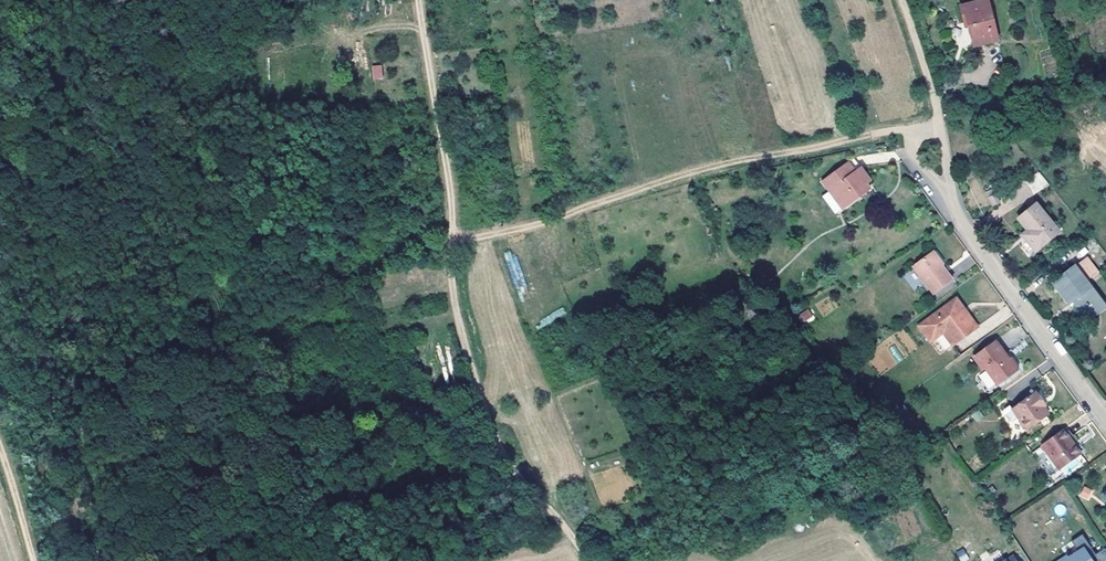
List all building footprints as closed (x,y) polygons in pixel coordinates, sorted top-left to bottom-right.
[(959,7),(963,23),(967,22),(969,28),(973,46),(997,41),(987,0),(986,0),(959,7)] [(380,62),(372,63),(374,79),(380,79),(379,73),(382,73),(381,68),(380,62)] [(850,161),(823,180),(830,190),(836,186),(849,204),(871,188),(867,182),(864,177),(862,179),(856,171),(857,171),(850,161)] [(857,171),(856,171),(862,179),(864,177),(867,182),(870,180),(861,168),(857,171)] [(1032,194),(1048,186),(1041,171),(1025,180),(1032,194)] [(836,186),(830,190),(843,208),(849,204),(836,186)] [(996,194),(988,198),(992,206),(1000,203),(996,194)] [(1036,204),(1017,219),(1027,230),(1031,235),(1025,240),(1035,252),(1059,232),(1036,204)] [(1031,235),(1027,230),(1021,235),(1025,240),(1031,235)] [(933,251),(930,253),(937,263),(940,261),(933,251)] [(930,253),(912,266),(933,294),(952,280),(941,266),(940,267),(937,263),(930,253)] [(1087,257),(1052,284),(1069,304),(1073,301),(1088,320),(1105,307),(1086,282),(1089,279),(1091,281),(1100,274),(1087,257)] [(1086,282),(1105,307),(1105,301),(1091,281),(1089,279),(1086,282)] [(737,299),(732,290),(715,299),(721,308),(737,299)] [(963,309),(956,299),(918,326),(930,342),(943,332),(953,346),(975,329),(965,316),(963,317),(959,312),(963,309)] [(1073,301),(1069,304),(1084,324),(1088,320),(1073,301)] [(798,316),(803,323),(813,315),(807,308),(798,316)] [(963,309),(959,312),(963,317),(965,316),(975,329),(977,327),(963,309)] [(994,340),(973,356),(983,370),(985,369),(997,384),(1017,370),(1017,366),(1011,357),(1007,357),(994,340)] [(1003,410),(1003,413),(1009,421),(1012,421),(1018,417),(1027,429),(1048,414),(1039,402),(1042,401),(1036,392),(1012,409),(1009,406),(1003,410)] [(976,422),(984,418),(979,410),(972,414),(976,422)] [(1068,427),(1064,429),(1075,444),(1079,441),(1068,427)] [(1075,444),(1064,429),(1043,445),(1061,469),(1082,454),(1075,444)] [(1088,500),(1092,490),(1083,486),(1079,496),(1088,500)] [(1082,534),(1071,542),(1078,552),(1068,558),(1067,556),(1059,560),(1105,560),(1105,550),(1105,548),(1095,555),(1082,534)] [(956,552),(960,560),(965,560),(969,559),(963,548),(956,552)]
